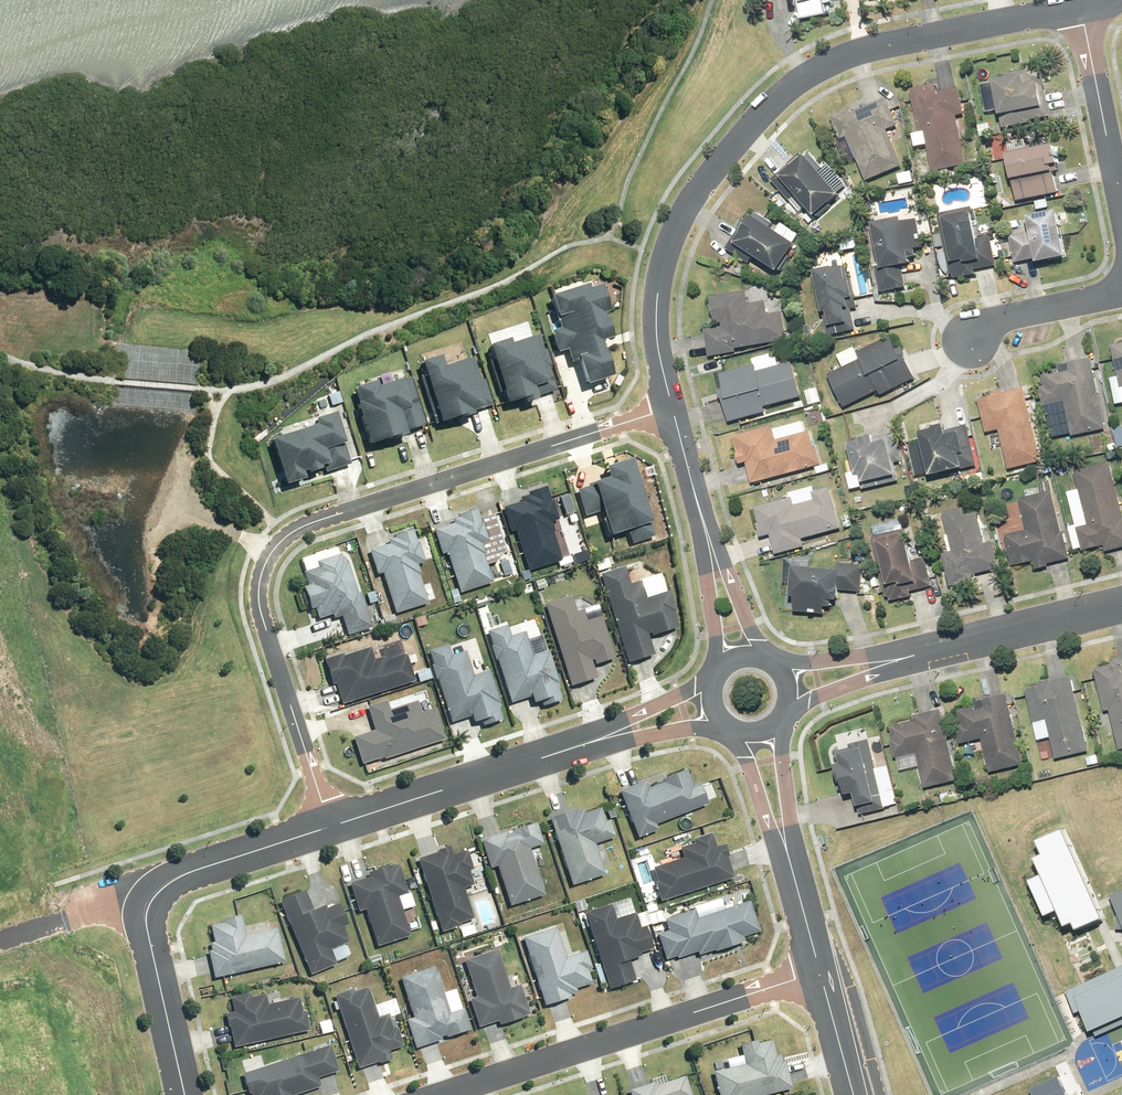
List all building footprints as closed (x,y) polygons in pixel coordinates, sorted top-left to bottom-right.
[(800,21),(825,16),(823,5),(832,3),(831,0),(795,0),(800,21)] [(1004,76),(990,79),(997,115),(998,114),(1001,128),(1027,123),(1027,120),(1049,116),(1042,86),(1044,86),(1040,66),(1004,74),(1004,76)] [(924,87),(909,89),(917,132),(911,133),(913,147),(926,145),(931,171),(965,165),(955,115),(963,114),(958,87),(936,91),(934,84),(924,86),(924,87)] [(850,113),(848,109),(830,116),(839,139),(846,136),(865,181),(901,166),(885,130),(897,125),(885,98),(850,113)] [(1050,144),(1003,154),(1008,179),(1010,179),(1015,201),(1056,192),(1052,172),(1056,171),(1050,144)] [(804,157),(799,152),(770,178),(787,198),(792,194),(812,216),(814,214),(816,217),(829,205),(827,203),(837,194),(817,172),(821,169),(808,154),(804,157)] [(897,174),(900,185),(914,181),(911,170),(897,174)] [(971,207),(937,213),(948,275),(951,274),(952,278),(973,274),(973,269),(995,265),(989,236),(974,239),(970,221),(975,220),(973,209),(971,210),(971,207)] [(1027,232),(1008,236),(1013,262),(1033,259),(1033,262),(1063,256),(1053,210),(1024,215),(1027,232)] [(747,214),(724,249),(747,263),(751,257),(774,272),(776,269),(779,271),(789,257),(786,255),(793,244),(768,227),(770,224),(754,213),(751,217),(747,214)] [(898,217),(869,223),(878,269),(874,270),(879,292),(905,287),(900,265),(908,263),(907,257),(915,256),(913,249),(921,247),(916,219),(899,222),(898,217)] [(830,266),(811,270),(820,312),(822,312),(827,335),(854,330),(850,308),(856,307),(854,300),(846,302),(845,298),(851,297),(844,267),(841,267),(841,266),(833,268),(832,267),(830,267),(830,266)] [(591,282),(554,294),(561,315),(562,315),(566,326),(557,329),(564,351),(573,348),(577,361),(583,360),(590,383),(616,375),(605,339),(616,336),(609,316),(608,317),(606,311),(612,310),(604,283),(592,287),(591,282)] [(721,327),(703,330),(707,357),(735,352),(734,348),(786,340),(782,312),(766,314),(764,301),(747,304),(744,291),(709,297),(714,324),(720,323),(721,327)] [(512,337),(493,343),(511,401),(526,396),(528,401),(541,398),(540,395),(563,388),(556,364),(558,364),(553,347),(550,348),(546,334),(537,336),(536,335),(514,342),(512,337)] [(842,367),(826,375),(843,408),(877,390),(880,395),(913,378),(902,356),(904,355),(900,347),(895,350),(888,336),(856,353),(853,347),(836,355),(842,367)] [(1110,345),(1119,389),(1121,388),(1121,343),(1110,345)] [(444,354),(425,359),(443,420),(467,413),(467,415),(477,413),(476,409),(487,406),(488,407),(498,404),(490,378),(488,379),(481,356),(472,358),(447,365),(444,354)] [(752,365),(718,374),(723,396),(720,397),(727,422),(764,413),(763,407),(800,397),(790,362),(777,365),(775,358),(770,359),(769,354),(751,359),(752,365)] [(1043,387),(1038,387),(1042,406),(1064,402),(1071,436),(1104,429),(1090,358),(1057,365),(1058,369),(1040,373),(1043,387)] [(363,400),(360,401),(373,442),(400,434),(401,436),(411,433),(410,430),(431,423),(415,375),(405,379),(404,377),(381,385),(379,380),(359,386),(363,400)] [(803,391),(809,408),(821,404),(815,387),(803,391)] [(990,396),(977,399),(985,433),(998,430),(1007,469),(1040,462),(1022,388),(1002,393),(1001,390),(989,393),(990,396)] [(320,423),(274,438),(289,483),(308,477),(306,470),(310,469),(311,472),(324,467),(323,464),(330,462),(333,470),(359,462),(351,439),(348,440),(339,410),(318,417),(320,423)] [(930,429),(916,432),(927,475),(958,468),(958,469),(976,465),(966,425),(943,431),(941,424),(930,427),(930,429)] [(771,426),(731,436),(736,453),(735,454),(738,465),(744,463),(750,484),(820,465),(815,446),(812,446),(808,431),(775,440),(771,426)] [(859,440),(845,443),(853,473),(857,472),(861,490),(898,481),(893,463),(902,461),(894,432),(870,438),(869,434),(858,437),(859,440)] [(606,507),(615,534),(630,530),(633,542),(657,535),(634,458),(608,465),(611,477),(595,482),(596,485),(581,490),(588,513),(606,507)] [(1075,528),(1081,551),(1103,545),(1105,552),(1121,547),(1121,518),(1108,462),(1073,471),(1078,490),(1067,493),(1070,504),(1081,502),(1086,525),(1075,528)] [(519,501),(499,508),(507,533),(512,531),(525,571),(558,561),(549,532),(550,531),(548,522),(555,520),(549,500),(547,501),(543,487),(524,493),(525,495),(518,498),(519,501)] [(791,497),(753,507),(757,523),(755,524),(759,538),(769,535),(774,555),(803,547),(801,539),(840,529),(829,487),(811,492),(813,500),(793,505),(791,497)] [(1026,530),(1004,535),(1011,566),(1033,561),(1035,569),(1047,566),(1047,564),(1069,559),(1062,531),(1060,532),(1050,491),(1018,499),(1026,530)] [(951,551),(941,554),(949,587),(972,581),(970,575),(998,568),(991,542),(983,543),(976,512),(964,515),(962,508),(942,513),(951,551)] [(450,524),(430,530),(438,554),(443,553),(456,593),(489,583),(480,555),(482,554),(479,544),(486,542),(480,522),(478,523),(474,509),(455,515),(456,517),(449,520),(450,524)] [(873,536),(870,537),(885,597),(888,597),(889,601),(900,598),(900,599),(910,596),(909,592),(932,586),(925,557),(909,561),(902,533),(905,532),(905,529),(903,529),(900,519),(871,526),(873,536)] [(385,544),(366,550),(374,575),(379,574),(392,614),(425,603),(416,575),(417,574),(414,565),(421,563),(415,543),(413,543),(409,530),(391,535),(392,538),(384,540),(385,544)] [(314,568),(299,572),(304,586),(298,587),(305,610),(311,608),(314,620),(328,615),(330,619),(338,617),(344,636),(368,628),(357,592),(354,593),(344,561),(339,562),(337,554),(312,562),(314,568)] [(836,570),(789,567),(788,596),(793,597),(792,612),(822,613),(823,606),(829,607),(829,600),(835,600),(836,590),(860,591),(862,566),(836,564),(836,570)] [(621,567),(596,575),(624,663),(651,655),(644,634),(647,634),(647,636),(675,627),(670,613),(673,612),(666,591),(643,598),(637,581),(626,584),(621,567)] [(567,596),(541,605),(567,686),(593,678),(588,661),(590,660),(591,665),(611,659),(598,616),(583,621),(580,610),(572,612),(567,596)] [(504,625),(484,632),(489,645),(487,646),(492,661),(493,660),(507,704),(527,697),(529,703),(536,701),(538,706),(558,700),(553,684),(555,683),(545,651),(529,656),(521,632),(507,637),(504,625)] [(444,645),(425,651),(429,664),(427,665),(432,681),(434,680),(448,723),(467,717),(469,722),(477,720),(479,726),(499,719),(494,703),(496,703),(486,670),(470,676),(462,651),(448,656),(444,645)] [(339,654),(320,660),(328,685),(332,684),(338,705),(411,681),(403,655),(382,661),(381,657),(371,660),(367,648),(340,656),(339,654)] [(1093,669),(1103,712),(1108,710),(1118,750),(1121,749),(1121,669),(1119,670),(1118,663),(1093,669)] [(1038,686),(1024,689),(1036,741),(1049,738),(1054,759),(1087,751),(1070,678),(1050,683),(1049,680),(1037,683),(1038,686)] [(973,706),(956,710),(960,723),(954,725),(959,744),(980,739),(989,773),(1022,765),(1005,694),(972,702),(973,706)] [(370,731),(349,738),(358,764),(379,758),(380,760),(442,740),(432,709),(417,713),(414,701),(386,710),(383,700),(363,707),(370,731)] [(913,721),(889,727),(892,740),(889,740),(893,758),(896,758),(899,771),(918,766),(924,788),(957,780),(939,710),(912,716),(913,721)] [(838,763),(832,765),(835,776),(838,776),(842,795),(851,793),(855,807),(857,806),(859,815),(883,809),(883,807),(896,804),(887,766),(875,769),(868,739),(848,744),(849,748),(834,751),(836,757),(837,757),(838,763)] [(641,781),(616,791),(634,838),(654,830),(652,824),(703,805),(695,783),(689,786),(683,770),(658,779),(660,782),(644,788),(641,781)] [(572,809),(546,818),(568,886),(601,875),(591,844),(612,838),(606,820),(601,822),(597,808),(581,813),(580,809),(573,812),(572,809)] [(503,832),(477,841),(486,869),(493,867),(506,906),(541,895),(526,848),(539,844),(532,823),(509,831),(509,833),(504,835),(503,832)] [(1072,922),(1075,928),(1086,923),(1095,920),(1099,919),(1059,830),(1035,841),(1041,854),(1032,858),(1040,873),(1026,879),(1042,916),(1056,910),(1063,926),(1072,922)] [(685,858),(655,868),(659,882),(656,882),(663,902),(736,878),(729,857),(731,857),(727,845),(718,848),(714,833),(694,839),(696,843),(682,848),(685,858)] [(434,852),(414,859),(438,933),(457,926),(456,924),(470,919),(460,888),(470,885),(466,871),(470,870),(463,851),(449,855),(446,846),(434,850),(434,852)] [(366,878),(346,884),(355,912),(361,910),(373,947),(407,937),(394,897),(404,894),(395,865),(389,866),(389,865),(364,873),(366,878)] [(301,890),(276,901),(307,976),(333,965),(326,950),(345,942),(339,928),(344,926),(335,904),(323,908),(322,905),(310,910),(301,890)] [(1110,897),(1111,899),(1113,905),(1121,926),(1121,892),(1110,897)] [(664,931),(654,935),(662,960),(673,957),(673,959),(694,952),(695,956),(711,951),(711,952),(741,942),(739,937),(756,932),(746,901),(720,910),(717,899),(690,908),(690,910),(660,920),(664,931)] [(607,905),(581,913),(605,989),(632,981),(625,960),(637,956),(636,953),(649,949),(642,926),(636,928),(632,913),(612,919),(607,905)] [(220,923),(206,926),(210,943),(206,944),(207,951),(204,951),(210,979),(281,962),(273,928),(242,935),(237,916),(219,920),(220,923)] [(552,927),(519,938),(541,1006),(567,998),(566,995),(573,993),(572,989),(589,984),(584,970),(588,969),(583,951),(562,958),(552,927)] [(494,950),(460,960),(472,997),(466,999),(475,1028),(495,1022),(496,1025),(520,1018),(520,1016),(526,1014),(516,985),(506,988),(494,950)] [(431,967),(396,978),(409,1018),(402,1020),(411,1049),(438,1040),(437,1038),(442,1036),(442,1038),(467,1030),(460,1009),(445,1013),(431,967)] [(1065,992),(1075,1013),(1076,1012),(1079,1011),(1089,1032),(1121,1017),(1121,967),(1121,968),(1116,970),(1085,983),(1084,984),(1065,992)] [(350,989),(330,995),(354,1069),(375,1062),(376,1064),(388,1060),(385,1051),(399,1047),(393,1027),(389,1029),(384,1015),(374,1018),(364,988),(351,992),(350,989)] [(246,993),(226,998),(230,1012),(221,1014),(224,1027),(226,1027),(231,1048),(306,1031),(302,1012),(299,1012),(296,998),(264,1005),(264,1004),(267,1003),(265,998),(263,999),(262,994),(247,998),(246,993)] [(710,1073),(715,1094),(764,1094),(789,1089),(782,1062),(779,1063),(777,1056),(772,1057),(768,1041),(755,1044),(754,1041),(736,1045),(739,1056),(723,1060),(725,1069),(710,1073)] [(238,1074),(245,1094),(246,1093),(247,1094),(293,1094),(317,1087),(314,1078),(335,1071),(327,1046),(238,1074)] [(1033,1086),(1037,1094),(1072,1094),(1062,1073),(1033,1086)] [(625,1091),(626,1094),(687,1094),(681,1077),(652,1086),(651,1082),(625,1091)]
